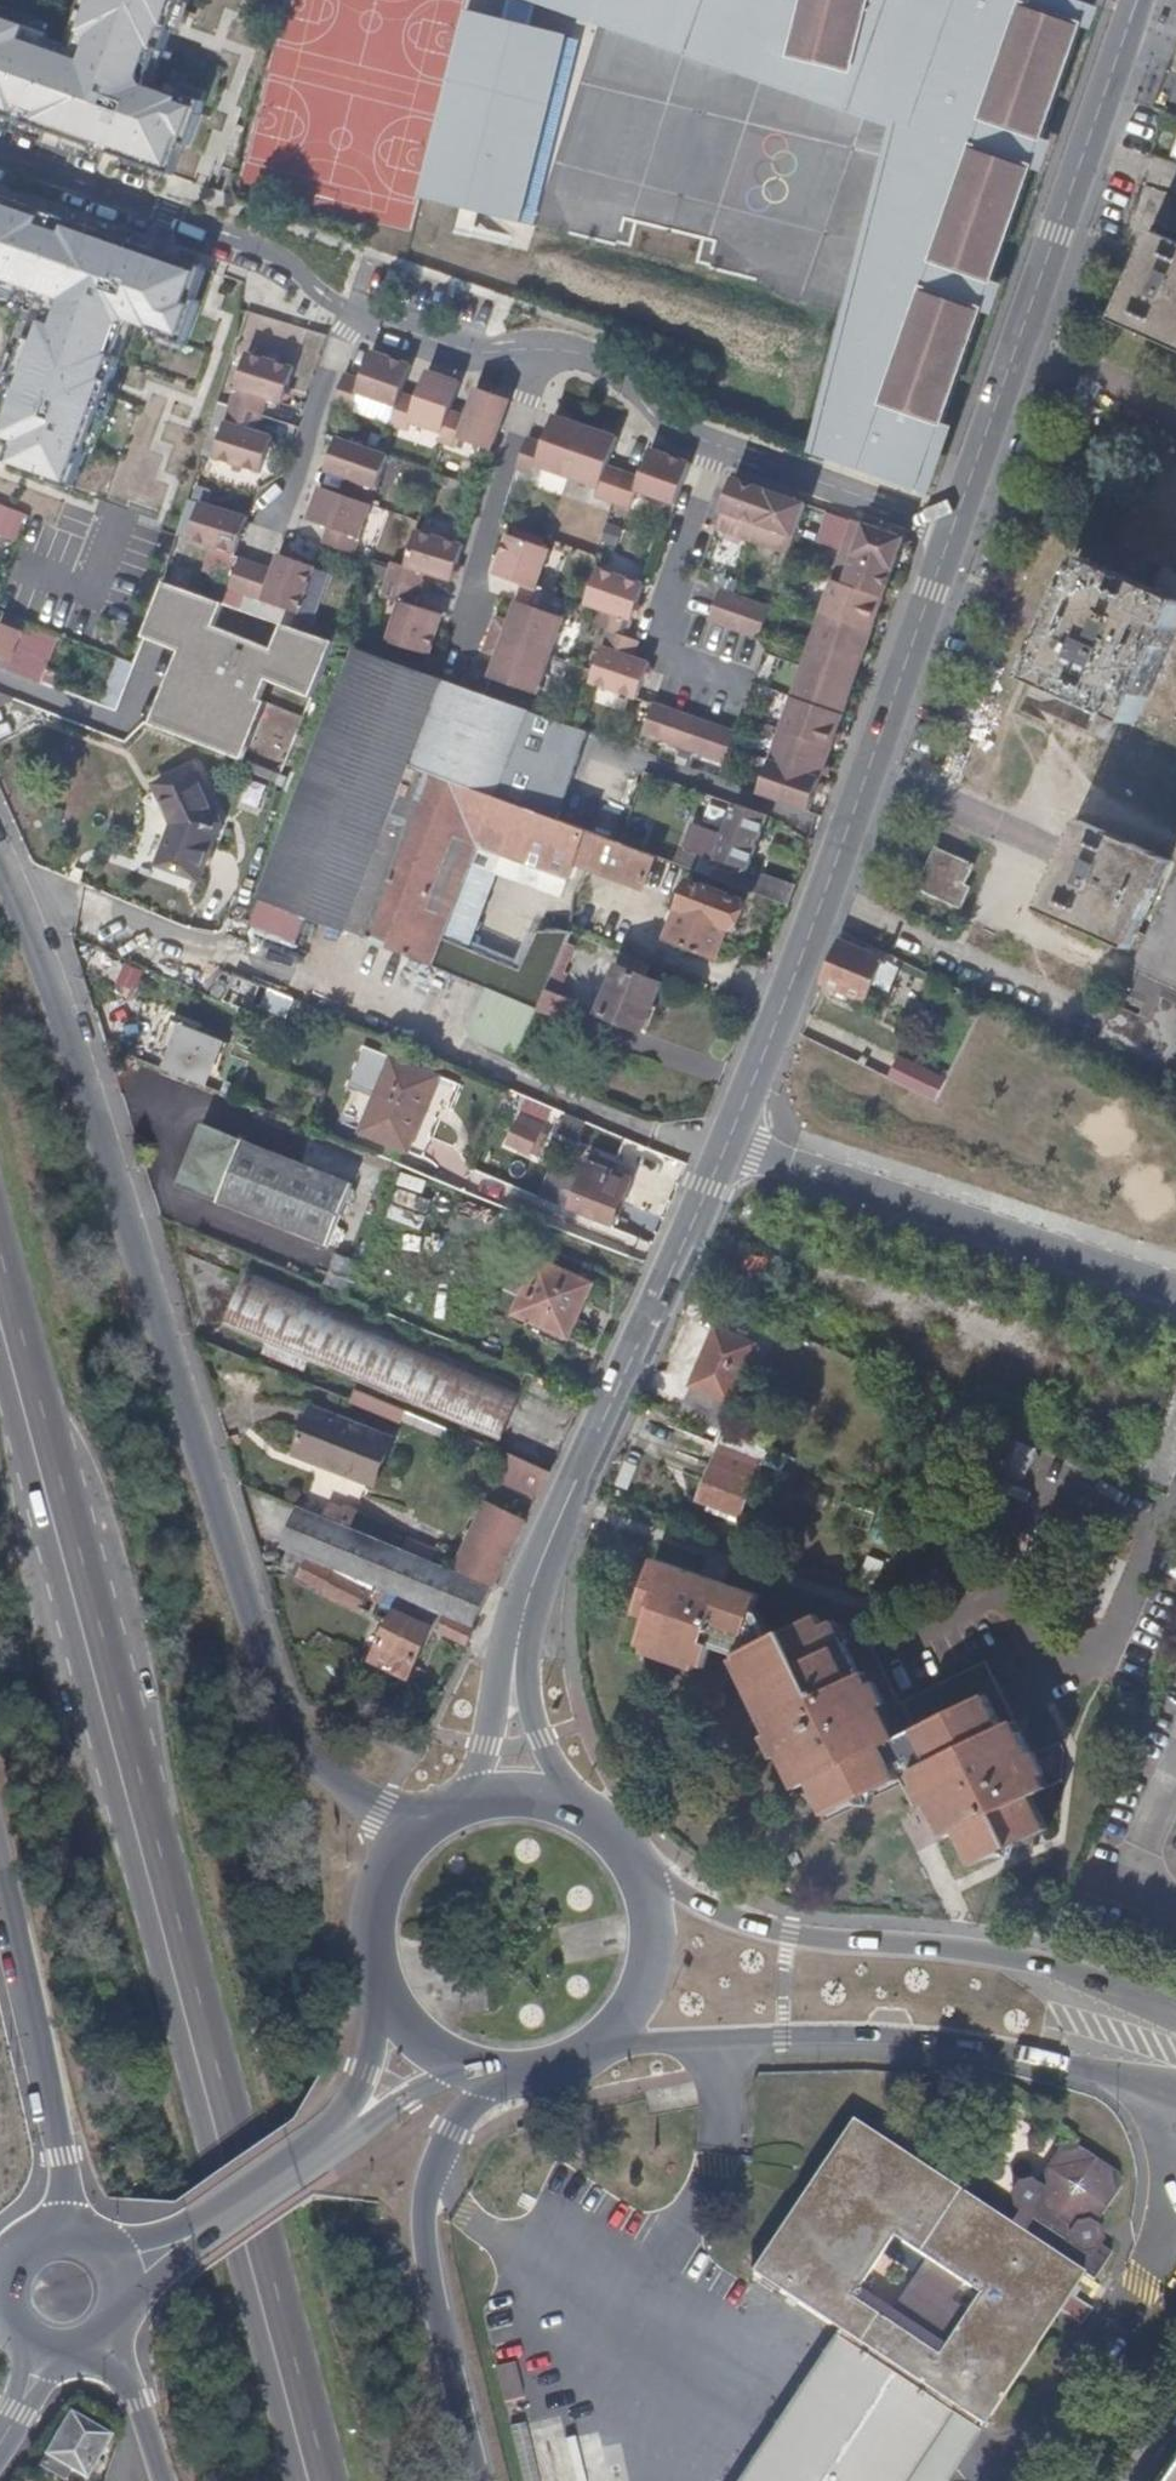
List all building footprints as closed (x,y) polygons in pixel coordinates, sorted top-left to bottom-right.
[(173,182),(184,150),(189,151),(205,107),(181,99),(179,103),(145,91),(158,55),(163,57),(175,25),(184,0),(85,0),(79,16),(87,19),(75,54),(49,44),(50,39),(0,21),(0,120),(126,165),(173,182)] [(904,128),(921,53),(854,37),(849,58),(624,2),(625,0),(527,0),(904,128)] [(934,448),(1088,1),(1084,0),(1025,0),(1024,5),(1008,0),(625,0),(624,2),(849,58),(854,37),(921,53),(904,128),(899,148),(933,157),(928,179),(893,170),(835,398),(892,417),(887,432),(934,448)] [(467,12),(421,198),(532,224),(578,41),(467,12)] [(899,148),(893,170),(928,179),(933,157),(899,148)] [(74,496),(114,384),(121,364),(115,362),(128,327),(162,339),(161,343),(185,352),(200,308),(195,306),(206,273),(158,256),(0,200),(0,306),(21,314),(0,373),(0,448),(12,453),(7,467),(45,481),(43,486),(74,496)] [(1175,351),(1175,245),(1152,234),(1113,323),(1175,351)] [(365,378),(348,372),(337,403),(354,409),(360,391),(400,405),(404,392),(414,364),(375,350),(365,378)] [(248,352),(232,405),(263,414),(268,398),(284,403),(295,366),(248,352)] [(420,398),(404,392),(400,405),(393,423),(410,429),(412,420),(444,431),(452,409),(462,381),(430,369),(420,398)] [(452,409),(444,431),(441,440),(459,446),(462,438),(494,449),(512,398),(479,387),(469,415),(452,409)] [(360,391),(354,409),(393,423),(400,405),(360,391)] [(835,398),(831,413),(887,432),(892,417),(835,398)] [(263,414),(232,405),(216,458),(262,472),(274,435),(257,431),(263,414)] [(918,492),(934,448),(887,432),(831,413),(819,459),(918,492)] [(540,464),(571,475),(588,425),(557,414),(547,442),(531,436),(521,467),(536,473),(540,464)] [(599,494),(616,500),(627,470),(611,465),(621,436),(588,425),(571,475),(602,486),(599,494)] [(383,453),(337,436),(327,471),(347,477),(342,493),(372,503),(388,454),(383,453)] [(679,503),(694,462),(653,448),(644,476),(627,470),(616,500),(633,506),(639,489),(679,503)] [(755,540),(773,490),(737,477),(731,494),(721,523),(719,528),(755,540)] [(326,543),(356,553),(372,503),(342,493),(322,486),(310,519),(331,526),(326,543)] [(798,532),(809,502),(773,490),(755,540),(791,553),(798,532)] [(249,523),(250,517),(203,503),(192,538),(214,545),(207,569),(236,578),(232,588),(250,595),(260,564),(243,558),(242,560),(237,553),(240,553),(249,523)] [(22,539),(29,522),(0,511),(0,530),(22,539)] [(896,566),(906,537),(854,518),(844,548),(896,566)] [(394,562),(393,566),(389,580),(420,589),(425,573),(454,580),(465,544),(417,530),(407,565),(394,562)] [(520,601),(549,611),(555,594),(538,588),(552,549),(510,535),(497,575),(525,585),(520,601)] [(885,597),(896,566),(844,548),(833,578),(835,579),(885,597)] [(260,564),(250,595),(302,613),(317,566),(282,554),(277,570),(260,564)] [(1121,750),(1175,629),(1175,603),(1083,561),(1030,679),(1096,710),(1084,733),(1121,750)] [(598,626),(610,630),(628,637),(647,585),(599,568),(586,604),(604,609),(598,626)] [(874,629),(885,597),(835,579),(824,612),(874,629)] [(155,724),(244,758),(263,703),(259,702),(267,680),(311,697),(332,640),(284,622),(274,647),(215,625),(224,602),(166,580),(149,626),(169,634),(166,643),(194,653),(189,666),(191,667),(175,710),(163,705),(155,724)] [(420,589),(389,580),(384,597),(402,602),(391,641),(432,654),(440,629),(445,613),(415,605),(420,589)] [(740,596),(736,594),(723,589),(712,620),(729,626),(740,596)] [(755,601),(740,596),(729,626),(744,632),(755,601)] [(493,635),(553,656),(567,617),(549,611),(520,601),(512,623),(499,618),(493,635)] [(761,638),(771,607),(755,601),(744,632),(761,638)] [(863,661),(874,629),(824,612),(813,644),(847,655),(863,661)] [(31,679),(44,642),(22,633),(7,627),(0,644),(0,667),(31,679)] [(635,657),(641,641),(628,637),(610,630),(596,671),(592,681),(639,699),(650,669),(652,663),(635,657)] [(540,693),(553,656),(493,635),(487,652),(500,657),(494,676),(540,693)] [(842,669),(847,655),(813,644),(808,657),(842,669)] [(439,678),(355,648),(261,896),(387,945),(449,783),(496,798),(530,710),(454,683),(439,678)] [(844,715),(855,683),(805,666),(794,698),(844,715)] [(15,699),(0,694),(0,706),(15,699)] [(832,748),(844,715),(794,698),(783,730),(832,748)] [(645,735),(662,741),(672,710),(656,704),(645,735)] [(662,741),(678,746),(689,716),(672,710),(662,741)] [(555,818),(587,731),(576,727),(533,712),(501,798),(555,818)] [(678,746),(694,752),(705,721),(689,716),(678,746)] [(694,752),(710,757),(721,727),(705,721),(694,752)] [(727,763),(732,748),(738,732),(721,727),(710,757),(727,763)] [(821,780),(832,748),(783,730),(772,762),(821,780)] [(811,811),(821,780),(772,762),(761,793),(811,811)] [(195,765),(157,785),(175,820),(161,859),(200,875),(220,819),(195,765)] [(246,782),(243,806),(262,808),(264,784),(246,782)] [(578,859),(589,830),(449,783),(387,945),(535,1008),(568,933),(537,933),(519,971),(445,939),(481,850),(570,880),(578,859)] [(727,833),(738,804),(717,797),(706,825),(727,833)] [(788,906),(796,888),(750,872),(771,816),(738,803),(738,804),(727,833),(706,825),(697,823),(687,848),(704,855),(698,872),(788,906)] [(1127,953),(1167,863),(1077,823),(1039,911),(1127,953)] [(646,885),(657,856),(589,830),(578,859),(646,885)] [(672,862),(698,872),(704,855),(687,848),(679,845),(672,862)] [(965,885),(973,866),(953,857),(951,861),(938,855),(931,869),(924,868),(915,889),(959,908),(968,887),(965,885)] [(745,901),(693,881),(671,938),(719,956),(730,926),(736,928),(745,901)] [(872,948),(842,933),(822,983),(840,993),(837,999),(845,1004),(849,997),(882,1014),(890,996),(881,991),(874,987),(885,964),(886,961),(871,953),(872,948)] [(568,942),(539,1010),(569,1022),(578,1001),(559,992),(566,973),(563,971),(574,946),(568,942)] [(897,966),(898,961),(872,948),(871,953),(886,961),(897,966)] [(647,975),(652,963),(635,957),(630,968),(621,964),(602,1009),(611,1014),(608,1021),(614,1025),(618,1017),(648,1030),(658,1005),(655,1003),(663,983),(647,975)] [(892,968),(885,964),(874,987),(881,991),(892,968)] [(260,1008),(287,1018),(294,999),(267,989),(260,1008)] [(204,1030),(176,1018),(158,1064),(202,1082),(221,1037),(204,1030)] [(407,1149),(415,1129),(424,1109),(421,1108),(435,1074),(388,1054),(358,1128),(407,1149)] [(889,1078),(937,1102),(948,1080),(901,1056),(889,1078)] [(326,1113),(320,1129),(334,1135),(340,1120),(326,1113)] [(540,1130),(518,1119),(508,1140),(531,1151),(540,1130)] [(354,1181),(204,1122),(179,1184),(330,1244),(354,1181)] [(427,1133),(415,1129),(407,1149),(419,1154),(427,1133)] [(599,1165),(587,1161),(572,1206),(615,1223),(632,1177),(607,1167),(609,1160),(602,1157),(599,1165)] [(324,1283),(346,1291),(357,1260),(335,1252),(324,1283)] [(593,1281),(539,1256),(512,1317),(564,1345),(593,1281)] [(358,1380),(384,1324),(250,1267),(226,1322),(270,1341),(267,1353),(305,1370),(310,1359),(358,1380)] [(526,1384),(384,1324),(358,1380),(500,1441),(526,1384)] [(713,1329),(675,1411),(716,1428),(752,1347),(713,1329)] [(355,1387),(349,1401),(400,1425),(406,1411),(355,1387)] [(394,1436),(312,1404),(294,1453),(376,1484),(394,1436)] [(770,1490),(783,1454),(726,1432),(698,1500),(704,1502),(701,1509),(737,1522),(752,1483),(770,1490)] [(1009,1467),(1029,1472),(1034,1447),(1014,1442),(1009,1467)] [(515,1454),(514,1456),(507,1474),(540,1490),(550,1469),(515,1454)] [(288,1535),(301,1507),(281,1499),(270,1525),(288,1535)] [(494,1585),(526,1519),(483,1503),(452,1568),(491,1584),(494,1585)] [(355,1528),(301,1507),(288,1535),(270,1525),(267,1535),(293,1548),(310,1557),(336,1571),(353,1533),(355,1528)] [(491,1584),(452,1568),(355,1528),(353,1533),(384,1549),(374,1572),(394,1582),(445,1609),(472,1623),(491,1584)] [(384,1549),(353,1533),(336,1571),(310,1557),(301,1577),(359,1606),(360,1603),(365,1593),(374,1572),(384,1549)] [(310,1557),(293,1548),(284,1568),(301,1577),(310,1557)] [(701,1665),(710,1642),(706,1640),(713,1620),(740,1629),(749,1607),(754,1594),(695,1572),(653,1556),(633,1610),(644,1615),(636,1641),(701,1665)] [(394,1582),(374,1572),(365,1593),(385,1603),(394,1582)] [(365,1593),(360,1603),(389,1617),(395,1604),(432,1622),(437,1625),(445,1609),(394,1582),(385,1603),(365,1593)] [(395,1604),(389,1617),(371,1657),(408,1675),(432,1622),(395,1604)] [(706,1640),(710,1642),(739,1652),(770,1637),(758,1610),(749,1607),(740,1629),(713,1620),(706,1640)] [(437,1625),(467,1641),(475,1625),(472,1623),(445,1609),(437,1625)] [(770,1637),(739,1652),(754,1686),(750,1689),(771,1732),(766,1736),(777,1759),(784,1757),(799,1788),(813,1782),(829,1814),(904,1775),(900,1767),(889,1744),(905,1735),(888,1703),(893,1699),(888,1688),(882,1677),(877,1679),(871,1669),(865,1671),(837,1617),(821,1624),(814,1615),(770,1637)] [(934,1759),(915,1770),(922,1783),(915,1788),(925,1809),(931,1805),(948,1836),(959,1831),(975,1863),(1050,1825),(1035,1793),(1051,1785),(1046,1774),(1052,1770),(1041,1749),(1035,1752),(1018,1718),(1007,1723),(992,1692),(919,1728),(934,1759)] [(889,1744),(900,1767),(911,1763),(915,1770),(934,1759),(919,1728),(905,1735),(889,1744)] [(1016,2186),(1012,2193),(1013,2207),(1020,2211),(1032,2219),(1065,2241),(1055,2258),(1021,2236),(1010,2228),(850,2122),(749,2275),(835,2332),(736,2480),(944,2480),(975,2433),(969,2429),(972,2424),(982,2429),(1057,2314),(1079,2328),(1089,2311),(1068,2298),(1082,2276),(1091,2281),(1108,2253),(1095,2246),(1100,2241),(1097,2230),(1090,2227),(1118,2185),(1113,2171),(1071,2143),(1059,2145),(1032,2186),(1025,2182),(1016,2186)] [(1021,2236),(1032,2219),(1020,2211),(1010,2228),(1021,2236)] [(521,2408),(512,2372),(493,2376),(502,2412),(521,2408)] [(113,2439),(72,2414),(46,2458),(83,2480),(87,2480),(113,2439)] [(523,2433),(510,2436),(521,2480),(534,2480),(523,2433)] [(563,2447),(555,2449),(562,2480),(572,2480),(563,2447)]
